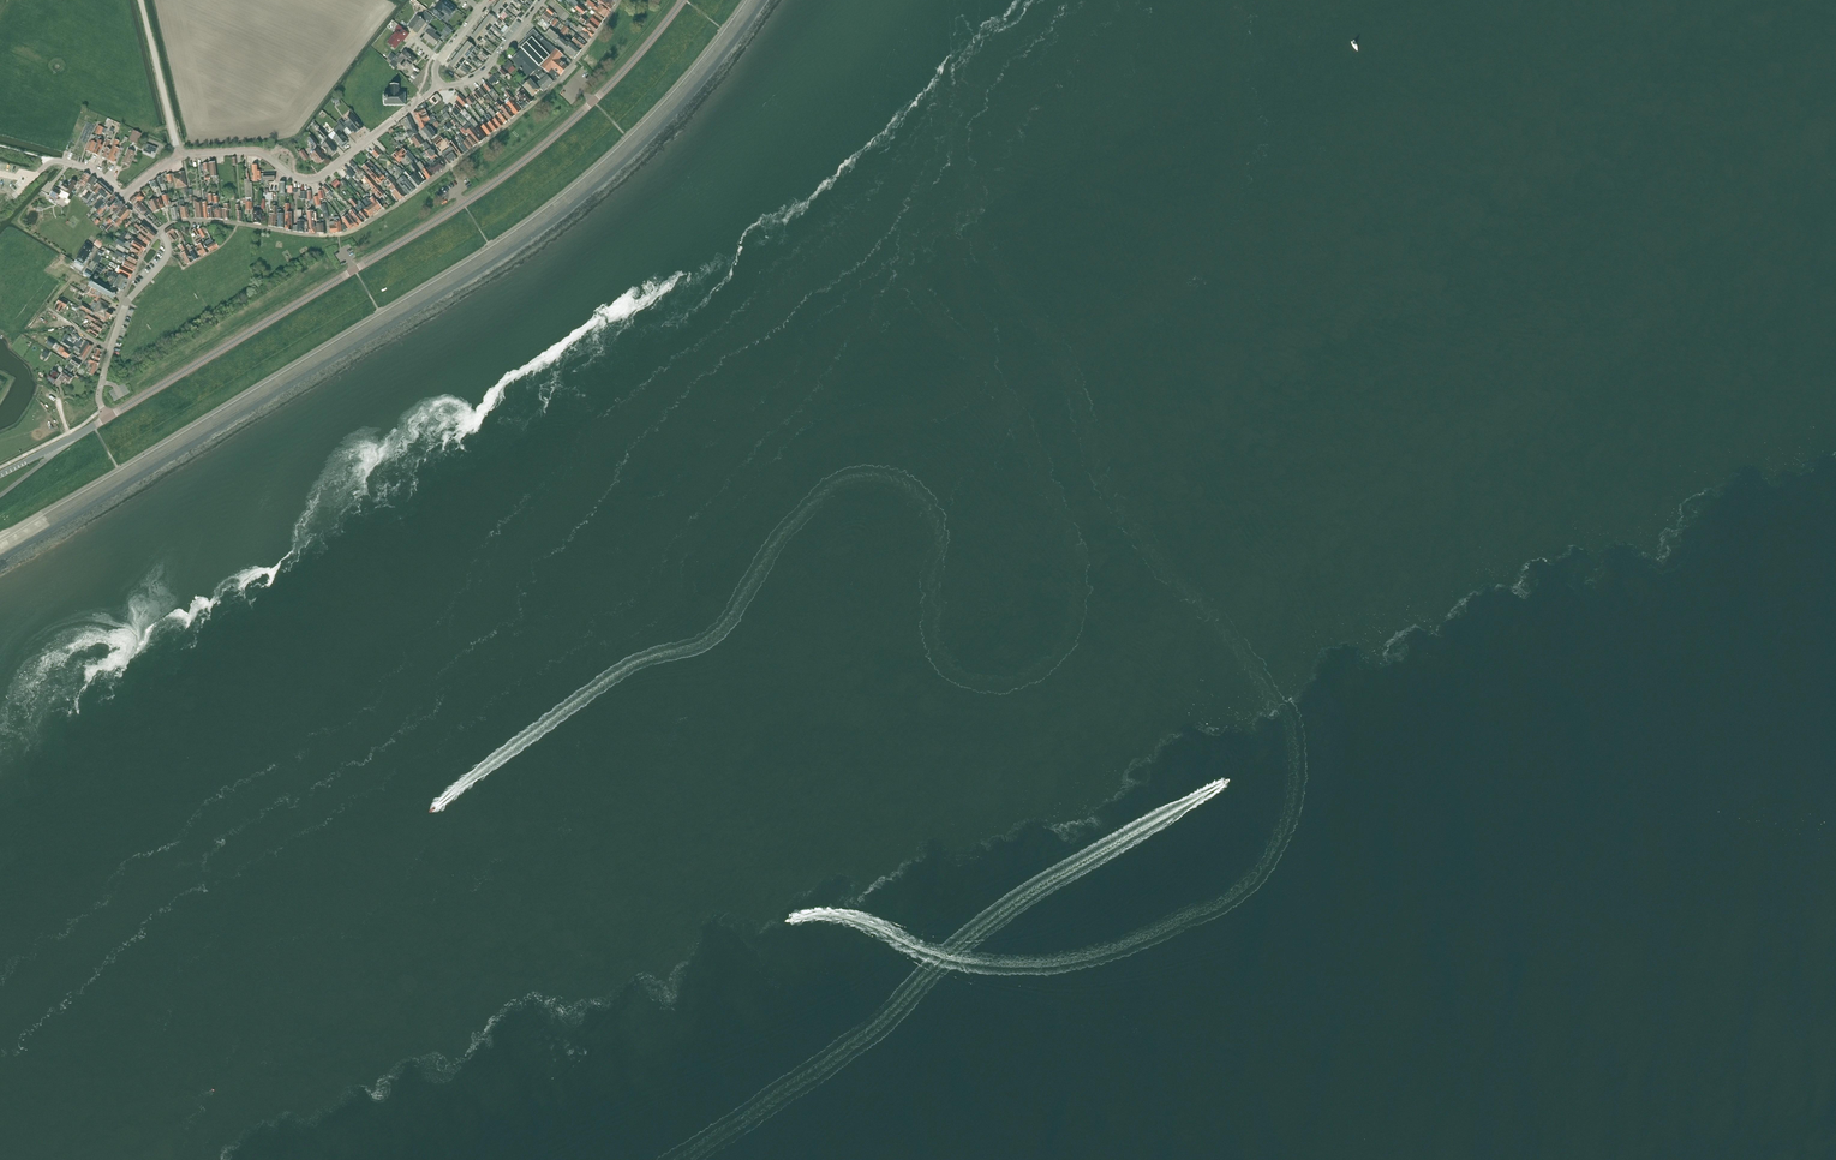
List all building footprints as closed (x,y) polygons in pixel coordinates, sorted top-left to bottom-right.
[(437,17),(443,10),(451,16),(457,9),(446,0),(444,3),(441,0),(432,12),(437,17)] [(503,0),(501,0),(497,5),(505,11),(506,10),(508,7),(512,10),(514,7),(510,4),(509,5),(503,0)] [(567,1),(576,9),(583,15),(586,11),(578,4),(578,3),(574,0),(567,0),(567,1)] [(610,12),(601,5),(599,4),(596,6),(588,0),(586,3),(587,4),(589,5),(597,11),(596,11),(605,18),(610,12)] [(603,0),(599,0),(600,1),(599,4),(601,5),(610,12),(612,9),(613,7),(603,0)] [(593,15),(603,22),(605,18),(596,11),(597,11),(589,5),(587,4),(586,6),(592,10),(590,13),(593,15)] [(510,13),(506,10),(505,11),(497,5),(493,11),(496,13),(500,17),(501,16),(502,15),(504,13),(508,16),(510,13)] [(557,15),(555,13),(549,8),(546,11),(555,18),(557,15)] [(426,22),(429,24),(434,18),(426,11),(421,18),(418,15),(409,27),(410,27),(409,29),(412,31),(413,29),(418,33),(421,29),(421,28),(426,22)] [(544,14),(541,17),(549,24),(554,18),(546,11),(544,14)] [(493,26),(493,25),(496,22),(500,25),(502,23),(498,20),(497,20),(491,15),(490,15),(485,20),(493,26)] [(603,22),(593,15),(592,17),(590,20),(599,27),(603,22)] [(579,21),(587,26),(595,33),(599,28),(589,21),(587,24),(586,23),(587,21),(582,17),(579,21)] [(497,29),(493,25),(493,26),(485,20),(481,26),(488,32),(489,31),(492,28),(496,31),(497,29)] [(397,32),(388,43),(396,49),(405,37),(406,38),(409,35),(402,29),(403,28),(399,25),(395,30),(397,32)] [(437,31),(429,25),(424,31),(427,33),(424,37),(435,46),(441,38),(435,33),(437,31)] [(580,25),(577,28),(591,38),(591,39),(595,33),(587,26),(585,29),(580,25)] [(493,34),(489,31),(488,32),(481,26),(476,32),(484,38),(485,37),(487,33),(491,36),(490,37),(493,40),(496,37),(493,35),(493,34)] [(577,28),(576,30),(581,34),(580,36),(589,42),(591,38),(577,28)] [(559,60),(563,55),(553,47),(549,44),(543,39),(534,29),(526,37),(526,38),(526,39),(519,45),(522,49),(554,82),(560,75),(552,68),(559,60)] [(546,32),(545,33),(554,41),(555,41),(575,59),(582,51),(568,38),(565,41),(557,34),(551,29),(547,33),(546,32)] [(488,40),(485,37),(484,38),(476,32),(471,37),(475,40),(473,43),(477,46),(483,39),(487,42),(488,40)] [(573,41),(572,42),(582,50),(587,44),(580,38),(578,37),(577,39),(576,38),(573,41)] [(476,47),(477,46),(473,43),(471,45),(468,42),(463,48),(471,54),(472,53),(474,50),(478,53),(480,50),(476,47)] [(475,56),(472,53),(471,54),(463,48),(459,54),(466,60),(467,59),(470,55),(474,58),(473,60),(477,63),(479,60),(475,57),(475,56)] [(544,92),(554,82),(522,49),(512,60),(529,77),(534,73),(540,80),(536,84),(544,92)] [(394,59),(390,64),(394,68),(397,65),(396,64),(398,62),(397,62),(397,61),(399,63),(400,64),(401,65),(401,66),(402,67),(404,67),(407,64),(411,67),(417,59),(406,50),(402,55),(399,53),(394,59)] [(388,58),(387,60),(390,64),(392,61),(396,56),(392,53),(388,58)] [(471,62),(467,59),(466,60),(459,54),(454,59),(462,65),(462,64),(465,61),(469,64),(471,62)] [(462,65),(454,59),(449,65),(457,71),(461,67),(465,70),(464,71),(467,74),(470,72),(466,68),(466,67),(462,64),(462,65)] [(509,60),(503,66),(507,71),(508,71),(509,73),(514,68),(513,66),(514,65),(509,60)] [(561,76),(568,67),(565,64),(566,63),(565,63),(564,64),(559,60),(552,68),(560,75),(561,76)] [(502,67),(499,70),(506,77),(509,74),(502,67)] [(499,81),(498,80),(494,76),(488,81),(492,85),(495,83),(496,84),(499,81)] [(522,79),(519,82),(523,86),(533,97),(540,90),(530,80),(526,83),(522,79)] [(486,84),(484,86),(489,92),(492,90),(493,89),(487,83),(486,84)] [(384,93),(384,105),(405,105),(405,93),(399,93),(399,85),(391,85),(391,93),(384,93)] [(482,87),(479,90),(485,97),(488,94),(482,87)] [(525,100),(529,104),(534,100),(524,89),(517,95),(522,102),(524,102),(525,100)] [(515,99),(514,98),(512,95),(511,96),(507,90),(504,92),(509,97),(504,101),(515,115),(521,110),(514,100),(515,99)] [(477,91),(473,94),(478,101),(482,98),(477,91)] [(443,100),(438,94),(429,100),(434,107),(443,100)] [(461,95),(456,99),(464,107),(468,103),(461,95)] [(470,97),(466,99),(470,105),(474,102),(470,97)] [(523,109),(529,104),(525,100),(524,102),(522,102),(521,103),(520,102),(518,104),(523,109)] [(464,112),(466,111),(458,102),(454,106),(461,113),(463,111),(464,112)] [(498,106),(509,120),(514,116),(505,105),(502,107),(498,102),(496,104),(498,106)] [(418,111),(414,113),(415,114),(417,119),(427,114),(426,110),(428,109),(425,103),(417,109),(418,111)] [(509,120),(498,106),(495,108),(496,109),(499,113),(497,114),(504,124),(509,120)] [(495,119),(493,121),(499,128),(503,125),(491,108),(488,111),(495,119)] [(429,118),(427,114),(417,119),(420,125),(430,120),(431,119),(434,117),(436,116),(434,113),(430,116),(430,117),(429,118)] [(341,120),(338,123),(344,130),(347,128),(352,133),(354,131),(356,134),(363,128),(357,120),(352,114),(348,118),(350,119),(344,124),(341,120)] [(499,128),(493,121),(488,114),(485,116),(490,122),(488,124),(493,132),(499,128)] [(404,127),(413,122),(410,117),(402,121),(404,127)] [(430,120),(420,125),(422,129),(423,130),(429,125),(432,123),(437,120),(434,117),(431,119),(430,120)] [(475,130),(482,140),(487,137),(480,127),(473,118),(470,121),(476,129),(475,130)] [(493,131),(488,124),(487,122),(483,118),(480,120),(484,125),(481,127),(488,135),(493,131)] [(482,140),(475,130),(464,119),(461,121),(463,124),(464,123),(469,130),(467,132),(468,133),(478,144),(482,140)] [(413,122),(404,127),(407,132),(416,128),(413,122)] [(334,131),(328,135),(332,139),(334,138),(341,147),(342,146),(344,148),(349,143),(348,141),(342,133),(345,131),(340,125),(334,131)] [(429,125),(423,130),(430,140),(431,140),(437,135),(429,125)] [(101,132),(103,128),(98,126),(95,133),(100,135),(101,132)] [(418,133),(416,128),(407,132),(410,137),(413,136),(418,133)] [(322,129),(318,133),(325,140),(329,136),(322,129)] [(134,130),(129,140),(137,144),(142,134),(134,130)] [(473,147),(478,144),(468,133),(466,134),(468,138),(466,139),(467,140),(473,147)] [(92,153),(97,143),(94,142),(95,140),(94,140),(95,136),(92,135),(85,150),(92,153)] [(460,135),(458,137),(460,139),(459,139),(463,144),(469,150),(473,147),(467,140),(465,142),(460,135)] [(433,142),(438,147),(445,141),(440,136),(433,142)] [(98,140),(97,143),(92,153),(99,156),(105,143),(101,141),(102,138),(100,137),(99,139),(98,140)] [(313,137),(309,139),(315,147),(314,148),(311,150),(311,152),(312,154),(311,155),(313,157),(314,156),(316,159),(316,160),(316,161),(316,162),(317,162),(318,162),(319,163),(326,158),(317,146),(319,145),(313,137)] [(465,154),(469,150),(463,144),(459,139),(460,139),(458,137),(455,139),(457,141),(458,141),(461,145),(460,147),(465,154)] [(460,157),(465,154),(460,147),(455,140),(452,142),(448,138),(446,139),(460,157)] [(107,159),(111,150),(108,148),(109,144),(110,144),(111,141),(108,139),(100,156),(107,159)] [(114,144),(111,150),(107,159),(113,162),(119,149),(117,148),(120,141),(115,139),(113,144),(114,144)] [(422,140),(416,145),(418,148),(423,144),(428,150),(426,151),(427,153),(424,156),(426,159),(429,156),(431,160),(432,160),(434,158),(437,156),(426,141),(424,143),(422,140)] [(329,141),(323,145),(330,155),(332,153),(333,154),(337,151),(336,150),(337,150),(334,146),(333,146),(329,141)] [(153,147),(146,145),(145,147),(144,152),(151,155),(152,152),(155,153),(157,149),(153,147)] [(377,148),(373,152),(378,158),(382,154),(377,148)] [(413,163),(414,162),(416,160),(408,150),(407,152),(403,148),(399,153),(398,151),(393,156),(400,163),(404,158),(403,156),(405,154),(413,163)] [(451,148),(442,154),(449,165),(459,158),(451,148)] [(128,150),(123,163),(129,166),(135,152),(128,150)] [(303,150),(299,153),(300,154),(302,156),(305,161),(309,158),(303,150)] [(432,160),(440,171),(446,167),(442,160),(437,162),(434,158),(432,160)] [(440,171),(432,160),(431,160),(429,161),(432,165),(429,168),(434,175),(440,171)] [(367,171),(373,165),(369,161),(363,167),(367,171)] [(419,163),(417,164),(420,169),(421,169),(428,179),(433,176),(428,167),(426,169),(421,161),(419,163)] [(215,162),(209,163),(210,177),(217,177),(215,162)] [(402,171),(399,167),(399,168),(396,164),(394,166),(403,176),(397,182),(404,189),(404,190),(408,195),(410,193),(411,194),(417,189),(404,174),(402,171)] [(374,165),(373,165),(367,171),(371,176),(376,171),(377,172),(379,171),(379,170),(374,165)] [(350,168),(346,172),(352,178),(356,175),(350,168)] [(417,188),(421,184),(413,176),(411,177),(404,169),(402,171),(404,174),(405,174),(417,188)] [(376,171),(371,176),(375,180),(381,175),(380,174),(381,173),(379,171),(377,172),(376,171)] [(386,182),(389,187),(395,182),(385,171),(383,172),(389,179),(386,182)] [(173,174),(175,182),(176,189),(187,187),(184,172),(173,174)] [(415,175),(421,184),(426,181),(419,172),(415,175)] [(381,175),(375,180),(379,185),(386,178),(381,173),(380,174),(381,175)] [(84,174),(79,183),(78,184),(84,188),(86,184),(90,177),(84,174)] [(372,188),(376,185),(367,175),(364,178),(372,188)] [(91,186),(93,184),(96,179),(92,176),(87,183),(89,184),(82,194),(84,196),(83,197),(84,198),(87,193),(88,191),(91,186)] [(245,179),(246,198),(253,198),(252,183),(250,183),(250,179),(245,179)] [(341,184),(340,183),(337,179),(332,184),(336,188),(341,184)] [(61,192),(59,196),(65,199),(65,198),(71,201),(74,195),(71,193),(77,183),(76,183),(76,182),(73,180),(72,181),(71,180),(68,186),(64,184),(60,191),(61,192)] [(165,207),(161,194),(159,187),(157,180),(153,181),(155,189),(156,189),(156,190),(155,191),(157,195),(158,195),(159,199),(157,200),(161,210),(165,207)] [(95,186),(93,184),(91,187),(91,188),(90,189),(96,195),(95,196),(104,186),(99,182),(95,186)] [(395,182),(389,187),(393,191),(392,193),(399,201),(407,195),(399,186),(395,182)] [(325,185),(322,188),(328,193),(330,195),(332,193),(330,191),(325,185)] [(385,194),(376,185),(372,188),(373,188),(371,190),(375,195),(379,199),(385,194)] [(108,190),(104,186),(95,196),(93,198),(95,200),(100,195),(102,197),(108,190)] [(50,196),(49,196),(57,200),(58,197),(59,196),(61,192),(60,191),(54,188),(50,196)] [(322,189),(318,192),(322,198),(328,194),(322,189)] [(102,205),(102,206),(113,194),(108,190),(102,197),(105,199),(103,201),(101,199),(94,208),(97,210),(102,205)] [(167,192),(161,194),(165,207),(167,207),(168,208),(170,207),(170,206),(171,206),(170,204),(167,192)] [(139,201),(142,204),(145,202),(143,199),(144,198),(140,193),(135,197),(139,202),(139,201)] [(114,207),(120,200),(115,195),(109,201),(108,200),(101,207),(103,209),(106,206),(111,210),(114,207)] [(189,196),(189,202),(194,202),(196,218),(204,218),(202,200),(197,201),(196,198),(194,198),(193,198),(193,195),(192,195),(189,196)] [(219,196),(213,197),(213,199),(215,219),(223,220),(222,209),(222,208),(219,208),(218,204),(219,203),(219,196)] [(139,201),(139,202),(134,197),(129,201),(134,206),(146,218),(151,213),(148,210),(142,204),(139,201)] [(368,197),(363,200),(368,206),(374,215),(379,211),(370,199),(370,200),(368,197)] [(374,197),(370,199),(379,211),(383,208),(376,200),(374,197)] [(246,198),(243,198),(243,204),(246,204),(246,214),(250,214),(250,210),(252,210),(252,202),(246,202),(246,198)] [(354,198),(350,201),(355,208),(356,207),(356,208),(358,211),(359,210),(361,212),(359,213),(365,221),(370,218),(364,210),(363,210),(360,205),(360,206),(358,204),(354,198)] [(149,203),(148,203),(150,207),(151,207),(153,212),(160,210),(156,199),(149,202),(149,203)] [(109,225),(116,217),(117,216),(122,211),(120,210),(125,205),(120,200),(114,207),(115,208),(112,211),(115,213),(110,218),(109,218),(105,221),(109,225)] [(183,200),(179,200),(182,219),(189,218),(187,204),(184,205),(183,200)] [(374,215),(368,206),(366,208),(360,200),(358,202),(363,210),(364,210),(370,218),(374,215)] [(177,202),(170,204),(171,206),(171,207),(170,208),(173,220),(180,219),(177,202)] [(222,209),(223,220),(229,220),(228,211),(230,210),(229,204),(223,205),(224,209),(222,209)] [(326,204),(321,205),(325,218),(326,218),(326,219),(330,218),(328,211),(326,204)] [(117,216),(123,222),(132,212),(126,206),(122,211),(117,216)] [(258,211),(254,211),(254,223),(259,223),(259,224),(262,224),(261,206),(258,206),(258,211)] [(365,221),(359,213),(359,214),(355,210),(351,213),(361,225),(365,221)] [(294,231),(306,233),(305,221),(305,216),(302,216),(302,211),(298,211),(298,226),(294,226),(294,231)] [(277,213),(272,213),(272,214),(270,214),(268,226),(278,227),(277,222),(276,222),(277,213)] [(356,228),(361,225),(351,213),(351,214),(350,213),(343,218),(345,221),(344,221),(350,230),(355,226),(356,228)] [(123,222),(117,216),(116,217),(109,225),(104,230),(107,232),(114,225),(113,224),(115,223),(119,227),(123,222)] [(334,222),(330,222),(331,233),(336,233),(342,232),(341,226),(341,221),(339,217),(334,217),(334,222)] [(324,220),(317,220),(318,233),(325,233),(324,220)] [(311,227),(311,233),(316,233),(315,221),(308,222),(308,227),(311,227)] [(147,236),(152,230),(144,223),(141,227),(136,224),(135,225),(140,230),(142,232),(147,236)] [(173,225),(164,232),(173,243),(178,238),(174,233),(176,231),(173,225)] [(203,227),(198,230),(200,234),(201,236),(202,238),(207,236),(205,234),(209,232),(207,229),(203,227)] [(196,228),(192,230),(196,237),(197,238),(201,236),(200,234),(198,230),(196,228)] [(147,237),(152,241),(157,235),(152,230),(147,236),(142,232),(141,233),(146,237),(147,237)] [(146,237),(141,233),(137,238),(148,245),(152,241),(147,237),(146,237)] [(134,245),(144,252),(147,247),(133,237),(131,240),(124,236),(123,237),(120,235),(119,237),(129,243),(130,243),(134,245)] [(126,242),(119,237),(116,242),(123,246),(126,242)] [(199,240),(195,242),(199,248),(196,250),(199,255),(202,253),(203,256),(209,252),(203,242),(204,242),(202,239),(200,240),(200,239),(199,240)] [(211,239),(204,243),(210,252),(218,247),(215,242),(213,243),(211,239)] [(97,240),(93,244),(99,249),(103,244),(97,240)] [(86,244),(75,262),(84,267),(92,253),(91,252),(93,249),(86,244)] [(195,260),(192,255),(190,256),(183,244),(180,245),(184,252),(182,254),(188,265),(195,260)] [(144,252),(134,245),(131,250),(133,251),(133,253),(135,254),(141,257),(144,252)] [(194,249),(190,251),(192,255),(195,260),(200,258),(195,250),(194,249)] [(124,254),(122,257),(128,260),(136,265),(139,258),(131,254),(129,257),(124,254)] [(128,260),(122,257),(122,258),(119,256),(117,260),(124,264),(122,266),(133,272),(137,266),(127,261),(128,260)] [(133,273),(122,268),(118,266),(117,268),(115,271),(119,273),(131,279),(133,273)] [(109,272),(107,275),(114,279),(110,285),(112,285),(117,288),(122,291),(125,286),(126,284),(128,280),(112,272),(112,274),(109,272)] [(89,284),(88,286),(89,286),(92,287),(92,288),(96,289),(95,290),(96,290),(99,291),(99,292),(100,292),(103,293),(102,294),(103,294),(107,296),(106,296),(107,296),(110,298),(111,298),(113,299),(113,300),(113,299),(114,300),(114,299),(115,297),(116,295),(117,294),(116,294),(117,292),(118,293),(118,292),(117,292),(118,291),(117,291),(117,292),(116,291),(117,288),(112,285),(111,288),(111,287),(111,288),(107,286),(108,286),(107,285),(107,286),(104,284),(104,283),(103,284),(101,283),(102,282),(100,281),(101,281),(97,279),(98,277),(95,274),(93,278),(93,277),(91,280),(90,280),(88,282),(89,284)] [(88,286),(86,291),(93,295),(96,290),(95,290),(96,289),(92,288),(92,287),(89,286),(88,286)] [(58,304),(55,310),(60,313),(63,307),(65,308),(68,303),(60,298),(57,303),(58,304)] [(93,316),(94,314),(106,321),(108,317),(110,318),(114,313),(108,309),(110,305),(100,299),(97,304),(94,303),(91,308),(82,303),(79,308),(93,316)] [(88,313),(85,317),(92,321),(86,331),(97,338),(103,327),(104,325),(99,322),(100,320),(94,317),(88,313)] [(63,339),(62,342),(73,349),(78,353),(80,349),(79,349),(81,346),(80,346),(83,342),(76,338),(75,341),(69,337),(67,341),(63,339)] [(49,338),(46,344),(53,348),(56,343),(49,338)] [(86,341),(78,353),(81,355),(79,357),(84,360),(93,345),(86,341)] [(82,363),(74,358),(75,356),(64,348),(61,353),(68,358),(66,361),(78,369),(82,363)] [(91,363),(98,366),(100,361),(99,361),(102,355),(99,354),(101,350),(97,348),(94,354),(92,353),(90,357),(88,362),(86,361),(84,364),(88,366),(89,363),(91,363)] [(69,363),(65,369),(71,373),(75,367),(69,363)] [(94,376),(98,366),(91,363),(87,373),(94,376)] [(52,371),(47,379),(54,384),(57,379),(63,383),(66,379),(70,382),(74,376),(64,370),(61,376),(54,372),(54,373),(52,371)]
